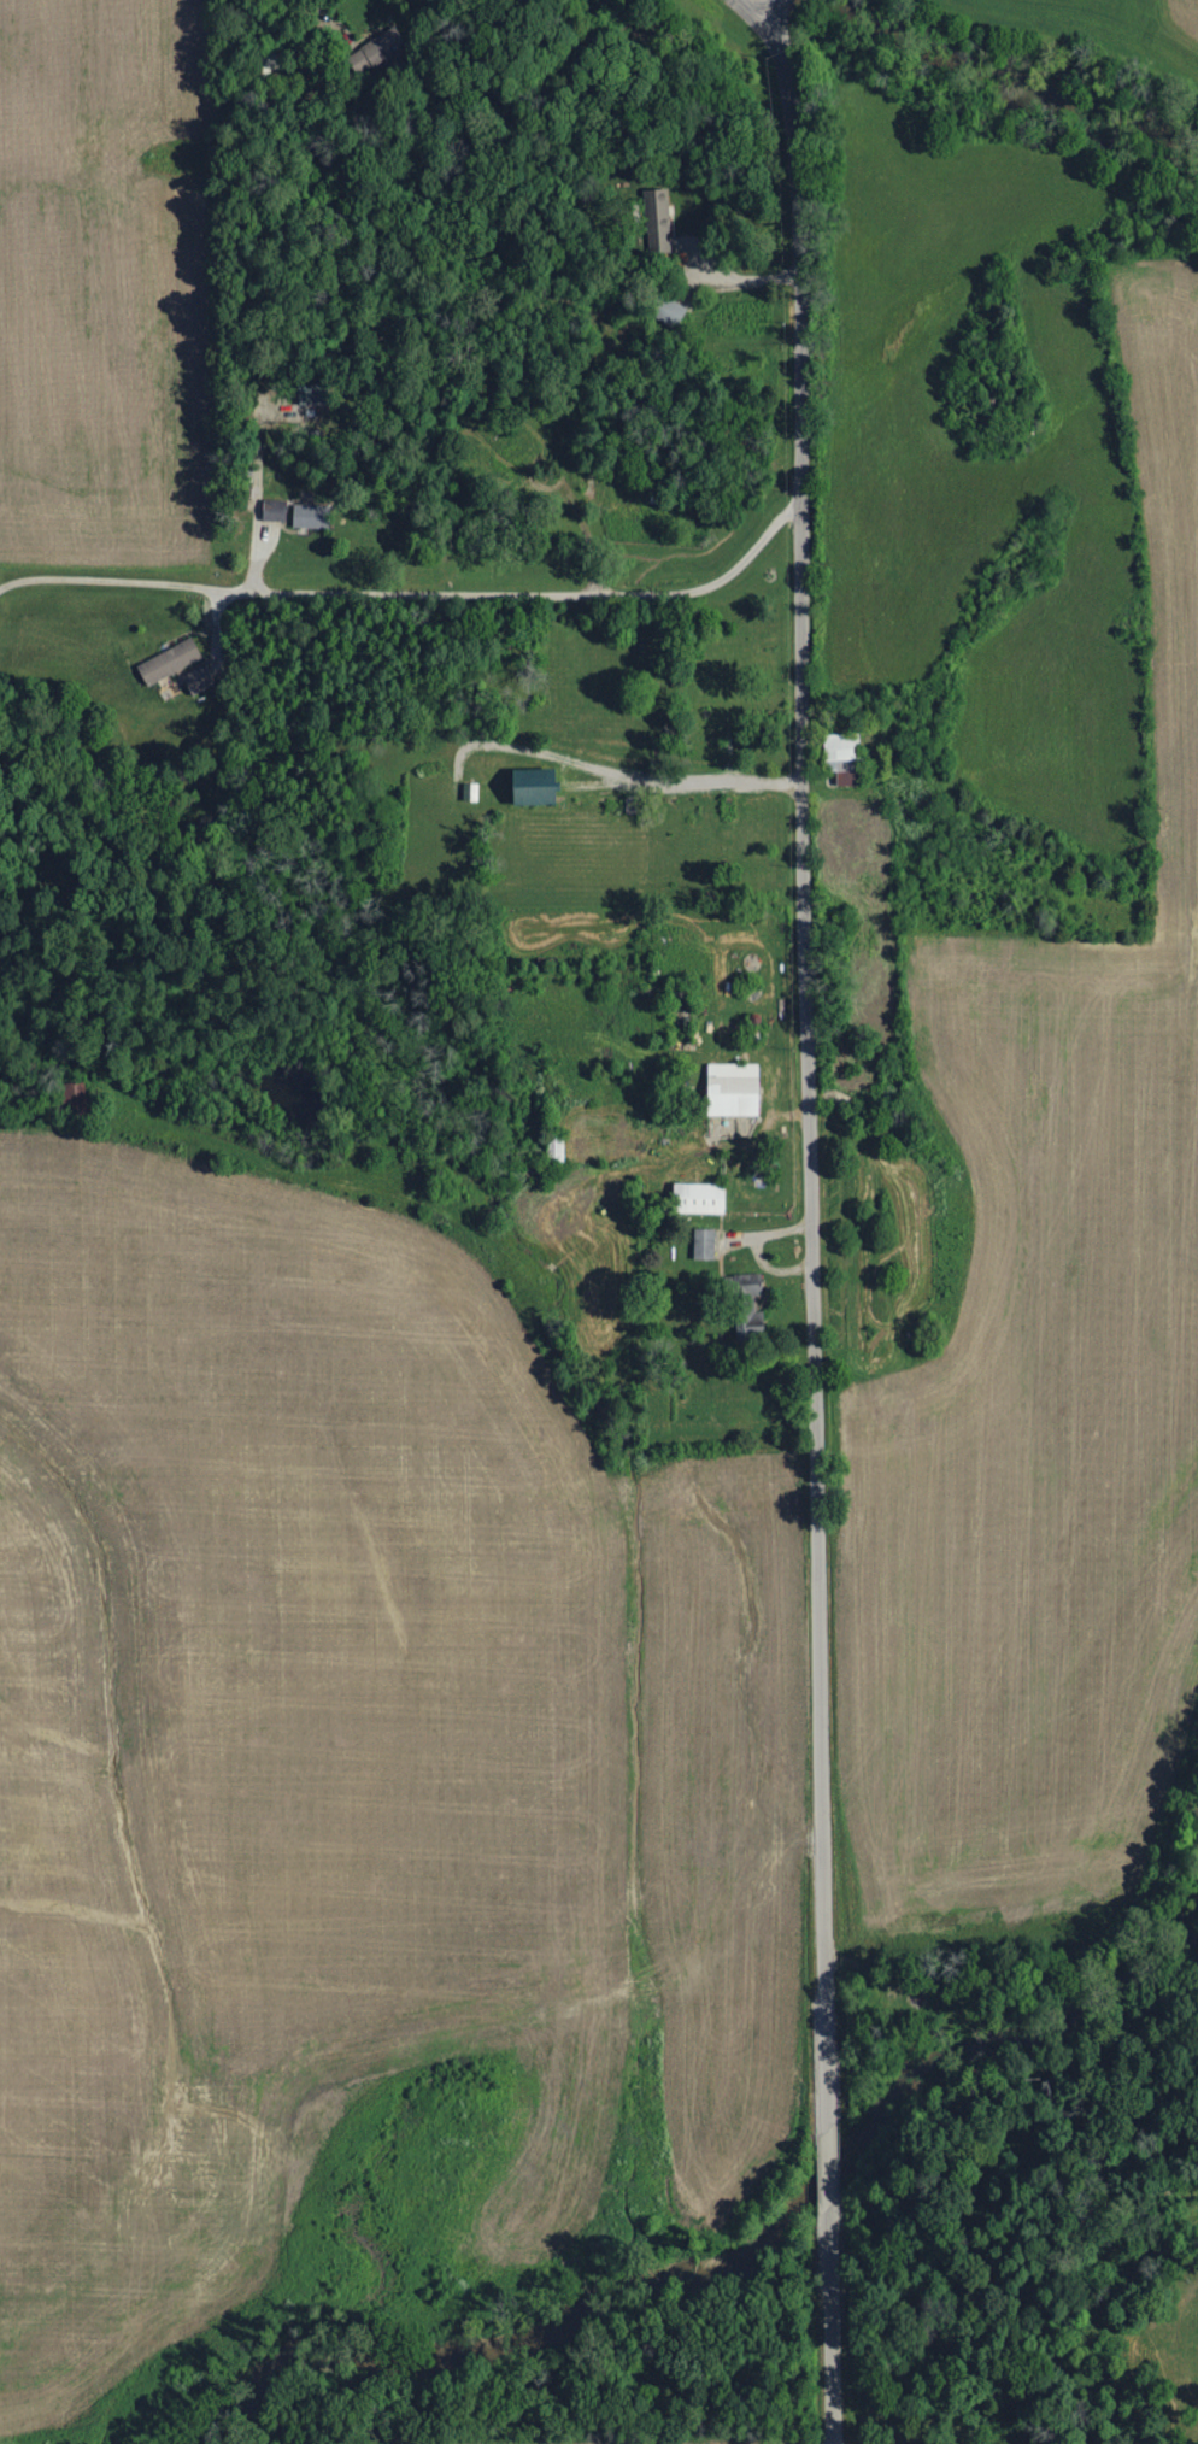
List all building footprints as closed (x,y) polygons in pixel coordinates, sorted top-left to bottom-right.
[(643,191),(646,254),(671,253),(668,190),(643,191)] [(303,385),(303,405),(328,404),(328,385),(303,385)] [(288,522),(288,501),(264,501),(264,522),(288,522)] [(330,507),(294,506),(294,529),(329,530),(330,507)] [(204,660),(195,639),(138,662),(147,683),(204,660)] [(216,685),(208,665),(184,674),(192,694),(216,685)] [(826,734),(828,771),(837,770),(838,785),(860,785),(858,744),(861,744),(860,732),(826,734)] [(516,804),(563,803),(562,782),(559,783),(559,769),(515,770),(516,804)] [(760,1063),(708,1064),(709,1116),(760,1116),(760,1063)] [(726,1214),(726,1184),(676,1183),(675,1213),(726,1214)] [(717,1229),(695,1229),(695,1260),(718,1260),(717,1229)] [(764,1293),(761,1272),(738,1276),(742,1297),(764,1293)]
